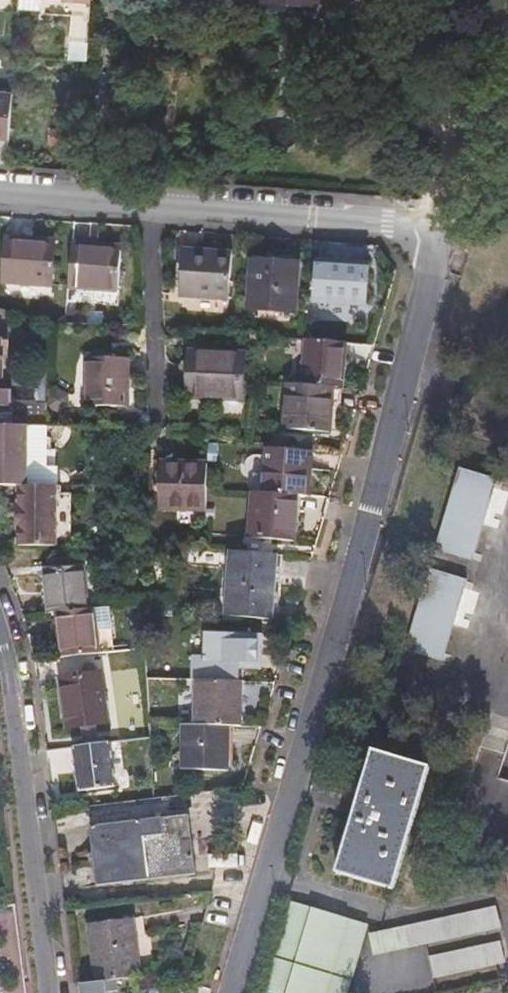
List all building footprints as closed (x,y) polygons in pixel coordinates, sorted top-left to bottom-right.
[(249,2),(263,3),(261,15),(285,17),(296,18),(321,20),(324,0),(249,0),(249,2)] [(66,62),(86,63),(88,24),(69,23),(66,62)] [(10,140),(13,95),(0,94),(0,139),(10,140)] [(2,285),(42,287),(51,288),(56,248),(43,247),(25,246),(25,241),(7,239),(2,285)] [(68,291),(118,295),(122,253),(90,251),(91,246),(72,245),(68,291)] [(179,297),(230,302),(233,258),(182,254),(179,297)] [(249,311),(295,314),(298,267),(253,263),(249,311)] [(315,302),(366,307),(370,267),(319,264),(315,302)] [(302,390),(334,391),(342,391),(344,347),(303,345),(302,390)] [(186,403),(242,405),(243,362),(189,360),(186,403)] [(84,409),(125,411),(127,363),(86,362),(84,409)] [(10,406),(10,387),(0,388),(0,406),(10,406)] [(331,436),(334,391),(302,390),(286,390),(285,434),(331,436)] [(0,428),(0,487),(18,488),(42,489),(44,430),(0,428)] [(269,498),(297,499),(313,499),(314,455),(268,453),(269,498)] [(160,468),(160,515),(205,515),(205,496),(206,470),(160,468)] [(464,471),(440,551),(476,562),(501,482),(464,471)] [(53,550),(55,489),(42,489),(18,488),(18,508),(15,508),(15,528),(17,528),(16,549),(53,550)] [(295,543),(297,499),(269,498),(252,497),(251,543),(295,543)] [(270,622),(274,557),(227,555),(223,621),(270,622)] [(433,571),(409,651),(446,662),(470,582),(433,571)] [(79,573),(42,575),(44,615),(50,615),(56,661),(94,657),(87,613),(82,614),(79,573)] [(202,665),(192,664),(192,683),(195,684),(194,729),(181,729),(179,773),(224,773),(226,730),(238,729),(240,684),(238,683),(239,671),(255,671),(256,636),(203,635),(203,660),(202,665)] [(57,683),(64,731),(100,726),(94,678),(57,683)] [(70,750),(76,794),(109,789),(104,746),(70,750)] [(391,893),(429,769),(373,752),(334,873),(391,893)] [(89,827),(97,887),(194,876),(187,816),(89,827)] [(496,907),(375,936),(302,911),(281,992),(401,992),(506,966),(496,907)] [(93,983),(139,978),(130,922),(86,928),(93,983)] [(80,985),(80,992),(180,992),(186,972),(139,978),(93,983),(80,985)]
